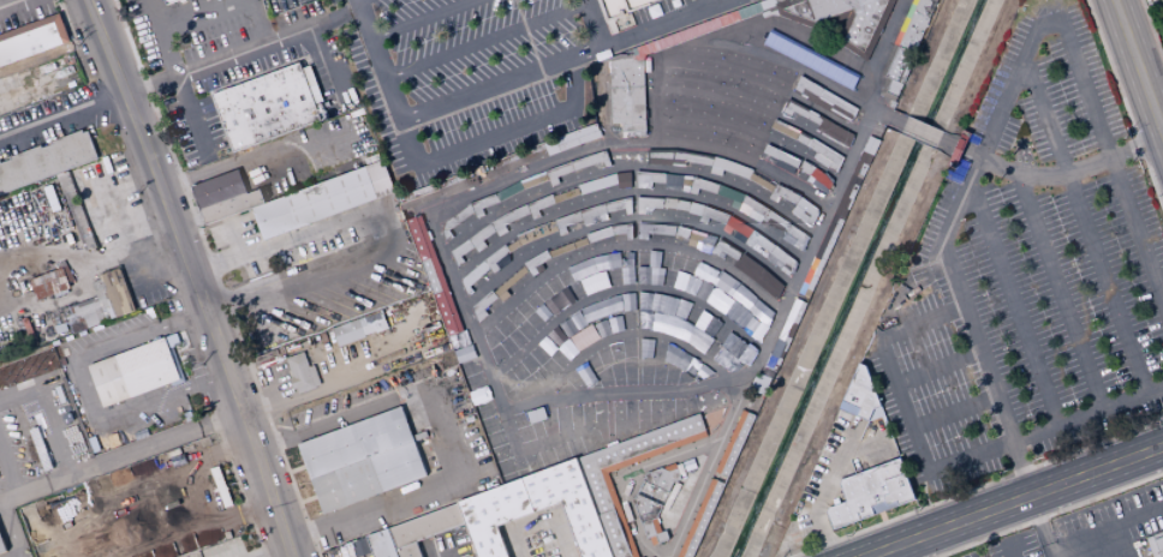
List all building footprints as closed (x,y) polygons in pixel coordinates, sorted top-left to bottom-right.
[(608,17),(602,0),(654,0),(608,17)] [(643,43),(763,0),(771,0),(774,8),(758,14),(758,13),(750,17),(749,14),(741,18),(741,17),(726,22),(709,28),(646,50),(645,48),(643,43)] [(894,0),(784,0),(774,4),(777,14),(815,29),(845,17),(833,41),(865,61),(894,0)] [(893,43),(911,0),(936,0),(913,53),(893,43)] [(741,44),(742,40),(735,38),(739,24),(735,25),(714,32),(711,34),(710,37),(741,44)] [(774,32),(768,29),(763,40),(757,37),(761,28),(747,28),(741,44),(759,49),(767,52),(774,32)] [(786,59),(793,40),(786,37),(782,47),(776,44),(780,35),(774,32),(767,52),(786,59)] [(818,49),(812,46),(806,59),(800,56),(807,42),(800,40),(791,61),(809,68),(818,49)] [(696,43),(682,43),(660,50),(660,56),(678,59),(679,52),(696,54),(696,43)] [(722,48),(696,43),(696,54),(696,61),(704,62),(705,55),(721,58),(722,48)] [(893,43),(879,73),(885,77),(901,84),(914,53),(913,53),(893,43)] [(749,54),(722,48),(721,58),(746,64),(749,54)] [(824,78),(836,60),(830,55),(823,67),(818,65),(824,53),(818,49),(809,68),(824,78)] [(608,58),(618,54),(632,54),(632,58),(643,58),(645,131),(620,132),(619,122),(609,124),(608,73),(608,61),(608,58)] [(775,64),(749,54),(746,64),(745,71),(753,73),(758,66),(771,72),(775,64)] [(209,94),(297,61),(299,67),(309,65),(322,101),(321,101),(327,116),(231,152),(209,94)] [(608,61),(598,61),(598,74),(608,73),(608,61)] [(799,74),(794,84),(779,77),(776,83),(769,79),(771,72),(775,64),(799,74)] [(842,64),(859,74),(847,94),(830,83),(842,64)] [(657,82),(657,65),(682,66),(682,77),(664,76),(664,83),(657,82)] [(682,66),(697,68),(696,79),(682,77),(682,66)] [(697,68),(723,73),(721,83),(696,79),(697,68)] [(723,73),(750,80),(746,90),(729,85),(728,92),(720,90),(721,83),(723,73)] [(817,97),(822,89),(799,74),(792,90),(800,95),(803,89),(817,97)] [(901,84),(894,101),(878,94),(885,77),(901,84)] [(867,79),(861,97),(858,98),(848,94),(852,89),(858,91),(865,78),(867,79)] [(602,80),(607,121),(595,122),(590,82),(602,80)] [(750,80),(786,97),(782,107),(756,95),(753,100),(744,96),(746,90),(750,80)] [(849,122),(855,109),(823,90),(817,97),(840,110),(837,115),(849,122)] [(685,92),(658,91),(658,108),(666,108),(667,102),(684,103),(685,92)] [(712,97),(685,94),(684,103),(709,106),(712,97)] [(738,103),(712,96),(712,97),(709,107),(735,114),(738,103)] [(786,97),(782,107),(780,112),(789,118),(792,112),(817,125),(822,116),(786,97)] [(763,113),(751,108),(738,103),(735,114),(749,119),(759,122),(763,113)] [(799,131),(763,113),(759,122),(756,128),(764,132),(767,126),(794,139),(799,131)] [(822,116),(834,124),(829,132),(825,138),(819,134),(823,130),(816,125),(817,125),(822,116)] [(660,134),(658,118),(702,120),(700,130),(668,128),(668,134),(660,134)] [(702,120),(708,121),(740,130),(738,139),(711,131),(710,136),(699,133),(700,130),(702,120)] [(834,124),(852,134),(847,146),(845,148),(837,144),(841,138),(829,132),(834,124)] [(883,127),(877,125),(872,138),(878,140),(883,127)] [(599,140),(596,127),(542,139),(545,152),(599,140)] [(96,157),(87,132),(83,134),(80,131),(52,142),(53,144),(42,149),(41,145),(10,157),(11,160),(0,163),(0,194),(96,157)] [(740,131),(738,139),(735,143),(744,148),(745,144),(761,151),(765,142),(740,131)] [(811,137),(799,131),(794,139),(806,146),(811,137)] [(946,164),(955,143),(960,132),(968,136),(964,145),(954,168),(946,164)] [(878,140),(872,138),(867,136),(861,150),(857,161),(851,174),(847,181),(845,187),(836,205),(840,206),(847,209),(878,140)] [(835,172),(842,157),(811,137),(806,146),(830,161),(827,167),(835,172)] [(765,142),(761,151),(758,157),(765,161),(769,155),(785,162),(791,152),(765,142)] [(610,164),(604,149),(568,161),(572,170),(597,162),(600,168),(610,164)] [(672,149),(672,158),(655,158),(655,163),(646,163),(646,150),(672,149)] [(712,156),(673,149),(672,158),(670,166),(681,167),(682,160),(710,166),(712,156)] [(791,152),(815,167),(809,174),(807,175),(785,162),(791,152)] [(254,173),(263,169),(262,164),(273,161),(286,156),(298,190),(274,198),(269,188),(261,191),(254,173)] [(752,170),(749,168),(721,158),(712,156),(710,166),(709,173),(720,175),(722,169),(747,179),(752,170)] [(568,161),(544,170),(548,180),(550,186),(559,184),(556,176),(572,170),(568,161)] [(262,241),(250,209),(264,203),(364,166),(376,198),(264,240),(262,241)] [(815,167),(823,174),(831,184),(825,196),(815,190),(819,182),(809,174),(815,167)] [(191,186),(238,168),(247,193),(260,188),(264,203),(250,209),(205,224),(191,186)] [(544,170),(518,180),(523,190),(548,180),(544,170)] [(630,170),(614,173),(575,184),(579,194),(618,184),(616,182),(620,182),(620,190),(631,187),(630,170)] [(664,173),(634,170),(634,187),(644,188),(644,181),(664,184),(664,173)] [(776,184),(752,170),(747,179),(770,192),(776,184)] [(692,176),(664,173),(664,184),(690,186),(692,176)] [(718,184),(692,176),(690,186),(687,192),(696,194),(697,187),(715,193),(718,184)] [(518,180),(494,193),(499,202),(523,190),(518,180)] [(575,184),(550,193),(554,203),(579,194),(575,184)] [(744,193),(718,184),(715,193),(732,199),(729,206),(738,210),(740,203),(744,193)] [(799,196),(776,184),(770,192),(767,198),(774,202),(779,196),(793,205),(794,204),(799,196)] [(494,193),(469,203),(475,217),(483,215),(481,209),(499,202),(494,193)] [(550,193),(525,203),(529,212),(531,220),(539,216),(537,210),(554,203),(550,193)] [(768,209),(744,193),(740,203),(762,217),(768,209)] [(810,227),(818,210),(799,196),(794,204),(807,215),(803,222),(810,227)] [(630,197),(631,214),(625,215),(624,208),(606,212),(603,203),(630,197)] [(662,198),(662,208),(644,206),(644,214),(636,214),(636,197),(662,198)] [(675,198),(674,208),(662,206),(662,197),(675,198)] [(688,202),(676,199),(675,209),(687,210),(688,202)] [(858,217),(876,222),(880,206),(862,201),(858,217)] [(469,202),(439,224),(445,241),(452,236),(447,230),(472,211),(469,202)] [(703,205),(690,202),(687,212),(693,214),(699,216),(703,205)] [(525,203),(505,212),(489,222),(494,230),(497,236),(507,230),(503,226),(511,221),(529,212),(525,203)] [(603,203),(578,210),(580,220),(583,226),(592,223),(590,217),(606,212),(603,203)] [(729,215),(724,223),(708,217),(705,223),(697,221),(699,216),(703,205),(729,215)] [(847,209),(843,218),(836,215),(840,206),(847,209)] [(789,223),(768,209),(762,217),(758,222),(764,227),(769,221),(783,233),(789,223)] [(578,210),(553,220),(556,230),(559,235),(566,232),(563,226),(580,220),(578,210)] [(843,218),(836,215),(833,212),(797,293),(803,295),(806,289),(811,291),(843,218)] [(419,214),(463,330),(447,336),(405,221),(404,220),(419,214)] [(752,229),(729,215),(724,223),(721,229),(728,234),(732,228),(746,238),(752,229)] [(553,220),(531,227),(514,235),(514,236),(519,245),(519,246),(537,238),(556,230),(553,220)] [(489,222),(466,239),(472,246),(476,252),(485,246),(481,240),(494,230),(489,222)] [(675,224),(673,235),(648,233),(648,240),(637,239),(637,222),(675,224)] [(632,239),(631,226),(631,223),(610,226),(613,234),(625,233),(625,239),(632,239)] [(799,251),(807,236),(789,223),(783,233),(794,239),(791,245),(799,251)] [(610,226),(610,224),(584,234),(588,244),(613,234),(610,226)] [(676,226),(690,228),(687,238),(675,235),(676,226)] [(691,229),(715,236),(712,246),(696,241),(694,247),(686,245),(691,229)] [(774,245),(752,229),(746,238),(742,242),(750,248),(753,242),(768,253),(774,245)] [(584,234),(571,239),(574,248),(588,244),(584,234)] [(514,236),(503,244),(508,252),(509,252),(519,245),(514,236)] [(466,239),(448,251),(455,266),(463,262),(459,256),(472,246),(466,239)] [(571,239),(547,248),(548,248),(547,250),(550,258),(574,248),(571,239)] [(741,253),(718,239),(710,252),(717,256),(721,251),(736,260),(741,253)] [(503,244),(482,259),(488,268),(493,274),(499,268),(495,263),(508,252),(503,244)] [(787,276),(795,262),(774,245),(768,253),(782,264),(779,269),(787,276)] [(544,248),(550,258),(533,268),(538,272),(532,276),(527,270),(521,263),(544,248)] [(636,284),(662,285),(662,268),(659,267),(659,251),(648,251),(647,267),(637,266),(636,284)] [(764,270),(741,253),(736,260),(758,277),(764,270)] [(634,284),(632,255),(568,259),(570,275),(620,271),(620,285),(634,284)] [(482,259),(459,280),(466,293),(469,294),(472,292),(469,286),(488,268),(482,259)] [(521,263),(490,289),(502,301),(509,295),(505,289),(527,270),(521,263)] [(37,301),(74,284),(65,264),(29,281),(37,301)] [(61,308),(67,331),(134,312),(121,268),(98,274),(100,280),(92,282),(97,297),(61,308)] [(774,299),(785,287),(764,270),(758,277),(773,288),(768,294),(774,299)] [(608,288),(604,272),(579,278),(583,294),(608,288)] [(490,289),(497,298),(483,310),(488,315),(477,324),(470,307),(490,289)] [(648,332),(707,347),(710,336),(700,334),(702,327),(684,322),(689,303),(640,290),(636,307),(653,312),(648,332)] [(558,325),(567,338),(577,334),(571,345),(558,348),(567,360),(595,339),(590,326),(589,322),(635,306),(630,291),(578,309),(558,325)] [(806,304),(794,298),(763,367),(775,372),(806,304)] [(357,318),(380,310),(387,328),(375,333),(374,331),(364,335),(357,318)] [(598,337),(623,330),(620,316),(594,323),(598,337)] [(336,347),(330,328),(357,318),(364,335),(364,337),(336,347)] [(88,366),(103,407),(180,379),(165,337),(88,366)] [(661,362),(687,370),(691,355),(665,347),(661,362)] [(292,389),(287,378),(292,377),(285,358),(286,358),(302,352),(308,366),(312,365),(320,384),(315,387),(315,388),(299,394),(298,394),(296,388),(292,389)] [(867,421),(837,408),(858,363),(865,366),(879,407),(872,409),(867,421)] [(770,378),(759,373),(753,377),(747,389),(763,396),(770,378)] [(761,397),(747,393),(741,408),(753,414),(761,397)] [(296,444),(298,444),(399,406),(425,475),(323,514),(322,515),(296,444)] [(755,415),(741,409),(714,472),(727,478),(755,415)] [(607,473),(638,556),(611,556),(574,457),(637,436),(634,430),(649,425),(651,431),(698,413),(706,436),(607,473)] [(574,459),(610,556),(578,556),(559,503),(535,513),(495,527),(506,556),(474,556),(463,525),(454,503),(454,502),(574,459)] [(837,484),(840,480),(899,459),(914,499),(831,531),(825,513),(828,508),(845,502),(837,484)] [(642,480),(645,473),(660,467),(668,471),(676,468),(680,480),(672,483),(667,492),(642,480)] [(710,478),(677,556),(691,556),(723,484),(710,478)] [(634,495),(642,480),(667,492),(661,507),(634,495)] [(387,528),(454,503),(463,525),(414,541),(394,550),(387,528)] [(386,528),(396,556),(371,556),(363,537),(386,528)] [(1152,535),(1162,531),(1162,537),(1153,540),(1152,535)] [(1153,540),(1159,556),(1152,556),(1145,538),(1152,535),(1153,540)] [(1153,540),(1162,537),(1162,556),(1159,556),(1153,540)] [(397,556),(420,556),(414,541),(394,550),(397,556)]
